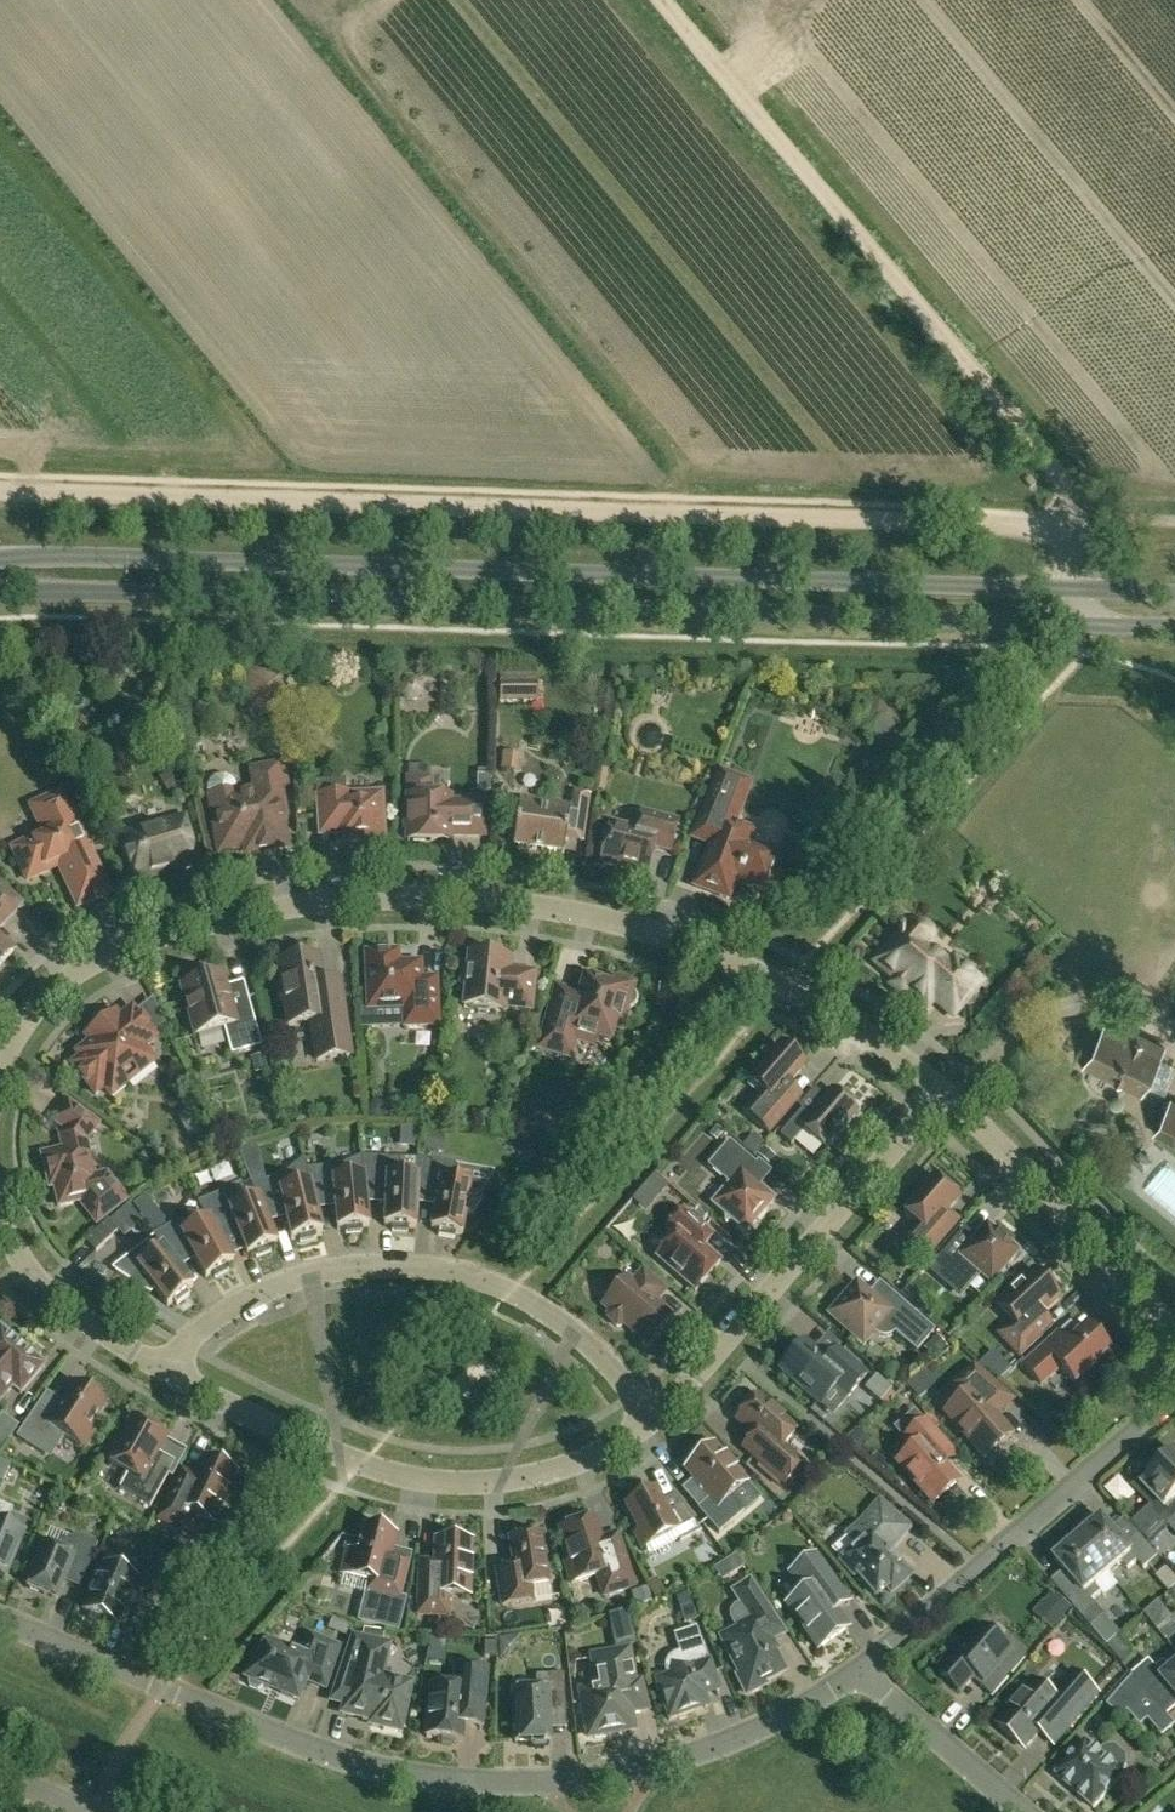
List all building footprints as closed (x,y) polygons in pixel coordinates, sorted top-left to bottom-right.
[(262,697),(285,696),(284,673),(261,674),(262,697)] [(524,702),(538,701),(538,675),(499,676),(500,702),(514,702),(514,699),(524,699),(524,702)] [(401,694),(407,700),(416,700),(422,694),(422,685),(416,678),(406,679),(401,685),(401,694)] [(188,779),(179,763),(159,775),(169,790),(188,779)] [(245,856),(266,853),(288,849),(282,817),(286,817),(281,787),(287,786),(284,764),(251,770),(254,790),(236,793),(235,788),(233,784),(229,780),(225,778),(215,780),(211,783),(209,788),(209,797),(218,853),(244,849),(245,856)] [(490,772),(477,772),(477,776),(476,792),(490,792),(490,772)] [(736,877),(768,889),(780,856),(748,844),(753,831),(735,824),(750,783),(720,772),(693,838),(710,844),(695,886),(728,898),(736,877)] [(450,797),(429,797),(430,779),(409,779),(409,807),(405,807),(405,829),(408,829),(408,840),(449,841),(449,835),(483,835),(484,803),(450,803),(450,797)] [(316,781),(318,818),(319,826),(336,825),(337,843),(386,840),(383,792),(346,794),(345,780),(316,781)] [(510,792),(505,785),(497,786),(494,794),(499,800),(507,799),(510,792)] [(583,841),(590,794),(574,792),(572,807),(520,799),(514,845),(564,853),(566,839),(583,841)] [(57,861),(69,886),(80,911),(112,896),(66,799),(60,802),(55,802),(51,802),(47,804),(43,807),(41,811),(35,814),(44,834),(13,848),(27,880),(48,870),(46,866),(57,861)] [(671,851),(678,822),(641,812),(636,831),(610,824),(609,828),(605,827),(602,829),(599,840),(601,843),(605,844),(601,860),(603,860),(603,863),(621,868),(622,865),(648,872),(655,847),(671,851)] [(120,836),(133,882),(199,864),(185,817),(120,836)] [(0,884),(0,925),(20,903),(0,884)] [(906,927),(876,962),(879,965),(879,968),(887,975),(890,975),(896,980),(891,985),(902,995),(907,989),(927,1007),(934,999),(953,1016),(981,983),(954,959),(952,961),(946,962),(928,946),(931,941),(932,936),(930,931),(927,926),(922,923),(917,923),(911,924),(907,928),(906,927)] [(14,950),(0,938),(0,965),(14,950)] [(366,953),(369,1009),(403,1008),(404,1027),(438,1025),(436,978),(421,979),(420,963),(398,964),(398,952),(366,953)] [(468,971),(462,971),(461,985),(466,986),(464,1007),(475,1008),(478,1012),(487,1013),(491,1010),(506,1011),(506,1007),(531,1009),(535,973),(509,971),(511,958),(469,954),(468,971)] [(283,963),(279,964),(282,985),(279,985),(281,1002),(285,1001),(288,1025),(311,1022),(317,1060),(351,1055),(340,982),(321,984),(318,958),(306,960),(302,955),(286,957),(283,963)] [(182,987),(196,1036),(224,1028),(232,1055),(253,1049),(249,1036),(258,1034),(249,1001),(230,1006),(222,976),(217,977),(213,975),(204,978),(202,982),(182,987)] [(615,977),(614,978),(609,977),(607,984),(585,978),(580,994),(556,987),(539,1048),(570,1057),(578,1032),(610,1041),(620,1008),(627,1010),(628,1008),(630,1008),(631,1007),(632,1007),(634,1005),(634,1004),(635,1003),(636,1001),(636,999),(636,997),(636,996),(635,995),(634,992),(632,991),(634,984),(630,983),(630,982),(629,981),(629,980),(628,979),(625,977),(623,976),(621,976),(620,976),(618,976),(615,977)] [(72,1065),(96,1095),(104,1088),(111,1096),(154,1062),(143,1048),(156,1038),(132,1009),(120,1019),(115,1013),(86,1037),(90,1042),(77,1053),(80,1058),(72,1065)] [(1108,1020),(1085,1065),(1142,1093),(1164,1048),(1108,1020)] [(804,1066),(780,1045),(749,1082),(760,1092),(743,1111),(769,1133),(801,1096),(788,1085),(804,1066)] [(256,1074),(269,1071),(264,1055),(251,1058),(256,1074)] [(802,1109),(780,1135),(791,1145),(804,1130),(825,1149),(857,1112),(852,1107),(854,1105),(854,1102),(853,1099),(845,1092),(842,1092),(839,1093),(837,1095),(832,1090),(809,1116),(802,1109)] [(1154,1134),(1174,1144),(1174,1101),(1171,1099),(1154,1134)] [(98,1124),(68,1102),(54,1120),(65,1129),(60,1136),(64,1150),(42,1155),(50,1187),(55,1186),(59,1206),(80,1201),(97,1223),(115,1209),(102,1192),(96,1193),(89,1162),(91,1162),(85,1141),(98,1124)] [(371,1106),(371,1115),(375,1118),(387,1118),(391,1114),(391,1110),(391,1106),(388,1104),(386,1102),(378,1102),(375,1102),(372,1106),(371,1106)] [(180,1112),(191,1137),(206,1129),(195,1105),(180,1112)] [(520,1127),(516,1120),(508,1117),(504,1132),(518,1136),(520,1127)] [(425,1149),(440,1152),(444,1133),(428,1130),(425,1149)] [(717,1130),(710,1138),(716,1143),(723,1135),(717,1130)] [(743,1145),(754,1155),(763,1143),(753,1134),(750,1137),(743,1145)] [(246,1171),(262,1167),(256,1141),(238,1148),(246,1171)] [(756,1164),(729,1141),(707,1166),(728,1185),(711,1204),(725,1216),(726,1222),(732,1221),(745,1233),(775,1199),(746,1175),(756,1164)] [(758,1155),(767,1162),(773,1155),(764,1148),(758,1155)] [(418,1178),(417,1178),(417,1159),(361,1157),(361,1164),(363,1178),(364,1178),(366,1193),(386,1194),(384,1226),(392,1226),(392,1231),(408,1232),(408,1227),(416,1227),(418,1194),(418,1178)] [(417,1159),(417,1178),(418,1178),(418,1194),(437,1197),(431,1229),(439,1230),(438,1235),(454,1238),(455,1233),(463,1234),(467,1213),(473,1214),(485,1194),(471,1191),(471,1187),(452,1184),(455,1164),(418,1157),(417,1159)] [(364,1178),(363,1178),(361,1164),(305,1169),(307,1174),(309,1185),(311,1184),(315,1199),(334,1197),(337,1229),(345,1229),(346,1234),(362,1232),(361,1227),(369,1226),(366,1193),(364,1178)] [(315,1199),(311,1184),(309,1185),(307,1174),(289,1177),(289,1175),(251,1184),(257,1199),(259,1199),(265,1213),(284,1208),(291,1239),(299,1238),(300,1243),(316,1239),(315,1234),(322,1232),(315,1199)] [(655,1174),(649,1181),(662,1193),(668,1186),(655,1174)] [(943,1186),(934,1178),(920,1194),(914,1194),(905,1203),(906,1210),(904,1213),(915,1223),(901,1239),(924,1260),(958,1220),(947,1211),(958,1199),(955,1197),(955,1191),(948,1185),(943,1186)] [(259,1199),(257,1199),(242,1205),(233,1188),(197,1202),(208,1221),(209,1220),(217,1233),(235,1226),(247,1256),(254,1253),(256,1258),(272,1252),(270,1247),(277,1244),(265,1213),(259,1199)] [(142,1214),(154,1204),(146,1194),(134,1204),(142,1214)] [(706,1229),(683,1210),(666,1229),(674,1236),(656,1257),(695,1291),(720,1262),(696,1240),(706,1229)] [(209,1220),(208,1221),(194,1229),(185,1217),(152,1236),(162,1249),(163,1248),(173,1260),(190,1250),(206,1278),(212,1274),(215,1279),(229,1271),(227,1266),(233,1262),(217,1233),(209,1220)] [(86,1241),(96,1252),(118,1231),(108,1220),(86,1241)] [(964,1228),(929,1269),(949,1286),(958,1276),(961,1278),(965,1279),(969,1279),(973,1278),(976,1277),(980,1273),(991,1283),(1018,1252),(987,1225),(976,1238),(964,1228)] [(172,1260),(173,1260),(163,1248),(162,1249),(149,1259),(139,1248),(113,1268),(112,1270),(148,1294),(149,1292),(154,1288),(168,1306),(174,1301),(177,1305),(190,1295),(187,1291),(193,1286),(172,1260)] [(998,1333),(1009,1345),(1019,1356),(1051,1326),(1042,1315),(1060,1298),(1034,1269),(996,1304),(1011,1321),(998,1333)] [(665,1290),(643,1271),(633,1283),(627,1277),(603,1304),(610,1310),(607,1313),(607,1318),(617,1327),(622,1326),(625,1323),(649,1344),(672,1317),(655,1302),(665,1290)] [(916,1351),(934,1331),(879,1283),(870,1294),(856,1283),(828,1315),(863,1345),(875,1332),(876,1333),(879,1335),(883,1336),(888,1336),(891,1335),(895,1332),(916,1351)] [(910,1284),(901,1294),(917,1308),(926,1298),(910,1284)] [(1060,1331),(1053,1338),(1023,1365),(1041,1384),(1060,1367),(1074,1383),(1109,1350),(1087,1327),(1071,1342),(1060,1331)] [(44,1365),(0,1328),(0,1402),(13,1387),(21,1393),(44,1365)] [(929,1343),(939,1355),(943,1352),(949,1347),(943,1339),(939,1334),(937,1336),(929,1343)] [(840,1382),(852,1392),(867,1375),(837,1350),(829,1360),(824,1360),(804,1342),(780,1370),(820,1405),(840,1382)] [(989,1372),(999,1381),(1009,1369),(1002,1363),(996,1363),(989,1372)] [(945,1415),(984,1460),(986,1457),(988,1460),(991,1460),(1002,1451),(1002,1448),(1000,1445),(1012,1435),(992,1412),(1009,1397),(974,1366),(951,1386),(962,1400),(945,1415)] [(918,1396),(934,1381),(930,1377),(924,1370),(922,1372),(907,1385),(908,1385),(918,1396)] [(883,1403),(893,1392),(877,1378),(867,1389),(883,1403)] [(50,1458),(58,1445),(64,1435),(84,1448),(95,1431),(90,1428),(105,1404),(94,1397),(97,1393),(81,1382),(78,1387),(75,1385),(54,1418),(38,1407),(18,1437),(50,1458)] [(796,1430),(758,1396),(750,1405),(745,1404),(738,1412),(739,1418),(736,1421),(754,1436),(743,1448),(784,1484),(802,1463),(782,1446),(796,1430)] [(955,1457),(925,1421),(917,1412),(896,1431),(912,1450),(898,1463),(933,1504),(958,1482),(944,1466),(955,1457)] [(18,1426),(1,1415),(0,1415),(0,1453),(18,1426)] [(152,1464),(166,1439),(162,1437),(162,1431),(159,1427),(154,1424),(148,1424),(143,1426),(132,1420),(109,1462),(128,1473),(119,1490),(150,1507),(168,1474),(152,1464)] [(857,1446),(867,1436),(860,1427),(849,1437),(857,1446)] [(746,1483),(714,1446),(707,1451),(702,1450),(697,1451),(693,1454),(692,1459),(693,1464),(686,1470),(710,1497),(697,1509),(719,1534),(743,1512),(730,1497),(746,1483)] [(1158,1473),(1154,1469),(1136,1487),(1154,1506),(1149,1512),(1165,1528),(1174,1519),(1174,1456),(1158,1473)] [(2,1481),(10,1463),(0,1459),(0,1480),(2,1481)] [(182,1471),(171,1493),(159,1519),(185,1532),(193,1513),(213,1523),(236,1474),(204,1459),(195,1478),(182,1471)] [(667,1513),(655,1491),(626,1506),(640,1532),(634,1535),(642,1549),(675,1532),(680,1542),(701,1531),(682,1505),(667,1513)] [(831,1550),(842,1562),(854,1576),(857,1574),(876,1596),(886,1587),(891,1593),(910,1576),(889,1552),(909,1528),(880,1502),(860,1524),(831,1550)] [(5,1578),(23,1533),(6,1526),(13,1509),(0,1503),(0,1576),(5,1578)] [(1158,1557),(1147,1544),(1139,1535),(1126,1546),(1103,1518),(1099,1521),(1093,1519),(1083,1528),(1084,1534),(1079,1539),(1109,1573),(1120,1564),(1124,1564),(1128,1569),(1138,1561),(1144,1569),(1158,1557)] [(634,1587),(617,1534),(600,1540),(594,1520),(590,1521),(584,1519),(575,1522),(572,1527),(560,1530),(570,1563),(566,1564),(572,1583),(597,1575),(604,1596),(634,1587)] [(405,1599),(399,1598),(408,1564),(392,1560),(390,1555),(395,1535),(364,1527),(357,1552),(348,1550),(342,1574),(370,1581),(367,1591),(370,1592),(363,1621),(382,1626),(382,1625),(398,1629),(405,1599)] [(497,1570),(498,1578),(503,1606),(532,1601),(530,1587),(547,1584),(547,1581),(550,1578),(548,1566),(544,1565),(540,1535),(534,1536),(530,1532),(518,1534),(516,1539),(510,1540),(514,1567),(497,1570)] [(44,1545),(26,1587),(56,1599),(67,1573),(83,1580),(98,1544),(76,1535),(70,1537),(68,1541),(62,1539),(58,1550),(44,1545)] [(1097,1583),(1109,1573),(1079,1539),(1073,1544),(1067,1542),(1057,1551),(1058,1557),(1055,1560),(1079,1587),(1066,1598),(1091,1628),(1105,1615),(1092,1601),(1101,1592),(1097,1587),(1097,1583)] [(469,1596),(471,1542),(436,1541),(435,1562),(420,1562),(418,1615),(447,1616),(448,1595),(469,1596)] [(194,1560),(196,1557),(185,1553),(176,1574),(180,1576),(194,1560)] [(849,1602),(815,1555),(790,1572),(805,1593),(787,1605),(819,1649),(847,1629),(835,1612),(849,1602)] [(171,1571),(143,1559),(137,1557),(134,1563),(131,1564),(122,1561),(117,1572),(104,1566),(102,1570),(98,1568),(90,1587),(95,1589),(85,1611),(92,1614),(90,1619),(108,1627),(110,1622),(117,1625),(130,1594),(146,1601),(172,1572),(171,1571)] [(736,1557),(724,1565),(732,1578),(745,1569),(736,1557)] [(658,1578),(648,1583),(655,1596),(664,1591),(658,1578)] [(750,1580),(733,1591),(741,1604),(735,1607),(732,1612),(732,1617),(739,1631),(723,1639),(726,1644),(725,1650),(728,1656),(733,1658),(741,1674),(736,1676),(744,1691),(745,1691),(747,1691),(749,1692),(752,1692),(754,1691),(756,1691),(759,1689),(761,1687),(761,1686),(762,1684),(763,1682),(783,1671),(771,1648),(773,1644),(771,1641),(785,1634),(750,1580)] [(647,1589),(631,1594),(635,1607),(651,1602),(647,1589)] [(1053,1591),(1046,1599),(1054,1607),(1042,1620),(1055,1631),(1074,1610),(1053,1591)] [(691,1605),(681,1609),(685,1622),(696,1619),(691,1605)] [(361,1639),(382,1644),(385,1631),(364,1627),(361,1639)] [(656,1681),(669,1720),(708,1707),(704,1695),(719,1690),(709,1663),(697,1627),(673,1635),(680,1653),(675,1654),(671,1657),(668,1660),(666,1664),(666,1668),(666,1673),(668,1677),(656,1681)] [(993,1696),(1028,1656),(1016,1645),(1011,1651),(984,1627),(969,1644),(966,1641),(953,1655),(957,1658),(942,1676),(960,1692),(975,1675),(984,1682),(981,1686),(993,1696)] [(326,1689),(340,1647),(309,1634),(301,1653),(267,1639),(260,1656),(254,1654),(244,1678),(248,1679),(249,1686),(259,1690),(264,1686),(298,1700),(306,1681),(326,1689)] [(631,1634),(615,1636),(618,1651),(634,1648),(631,1634)] [(1108,1646),(1121,1662),(1133,1652),(1119,1636),(1108,1646)] [(389,1646),(353,1638),(333,1695),(346,1698),(343,1713),(372,1720),(371,1725),(400,1731),(411,1684),(382,1677),(389,1646)] [(483,1657),(497,1657),(497,1640),(484,1639),(483,1657)] [(633,1729),(630,1712),(648,1709),(641,1681),(634,1683),(628,1651),(593,1657),(598,1689),(581,1692),(585,1715),(583,1717),(585,1731),(588,1732),(589,1737),(593,1736),(595,1738),(609,1735),(611,1733),(633,1729)] [(1173,1670),(1167,1663),(1163,1662),(1156,1668),(1149,1660),(1132,1675),(1133,1676),(1146,1691),(1150,1695),(1161,1685),(1167,1685),(1174,1694),(1174,1668),(1173,1670)] [(431,1686),(426,1737),(438,1738),(441,1743),(452,1744),(456,1740),(461,1741),(462,1725),(482,1727),(487,1670),(456,1666),(454,1688),(431,1686)] [(537,1691),(513,1691),(515,1743),(531,1742),(534,1747),(545,1747),(547,1741),(550,1741),(549,1710),(566,1710),(564,1674),(536,1675),(537,1691)] [(1122,1718),(1128,1712),(1129,1710),(1146,1691),(1133,1676),(1107,1705),(1122,1718)] [(1025,1748),(1039,1732),(1054,1744),(1098,1694),(1079,1677),(1068,1678),(1052,1697),(1032,1680),(1017,1697),(1022,1701),(1015,1709),(1014,1708),(999,1725),(1025,1748)] [(1161,1708),(1148,1719),(1162,1736),(1174,1725),(1174,1724),(1161,1708)] [(1086,1742),(1056,1776),(1094,1808),(1124,1774),(1121,1772),(1127,1766),(1127,1756),(1116,1747),(1106,1748),(1101,1754),(1086,1742)]
